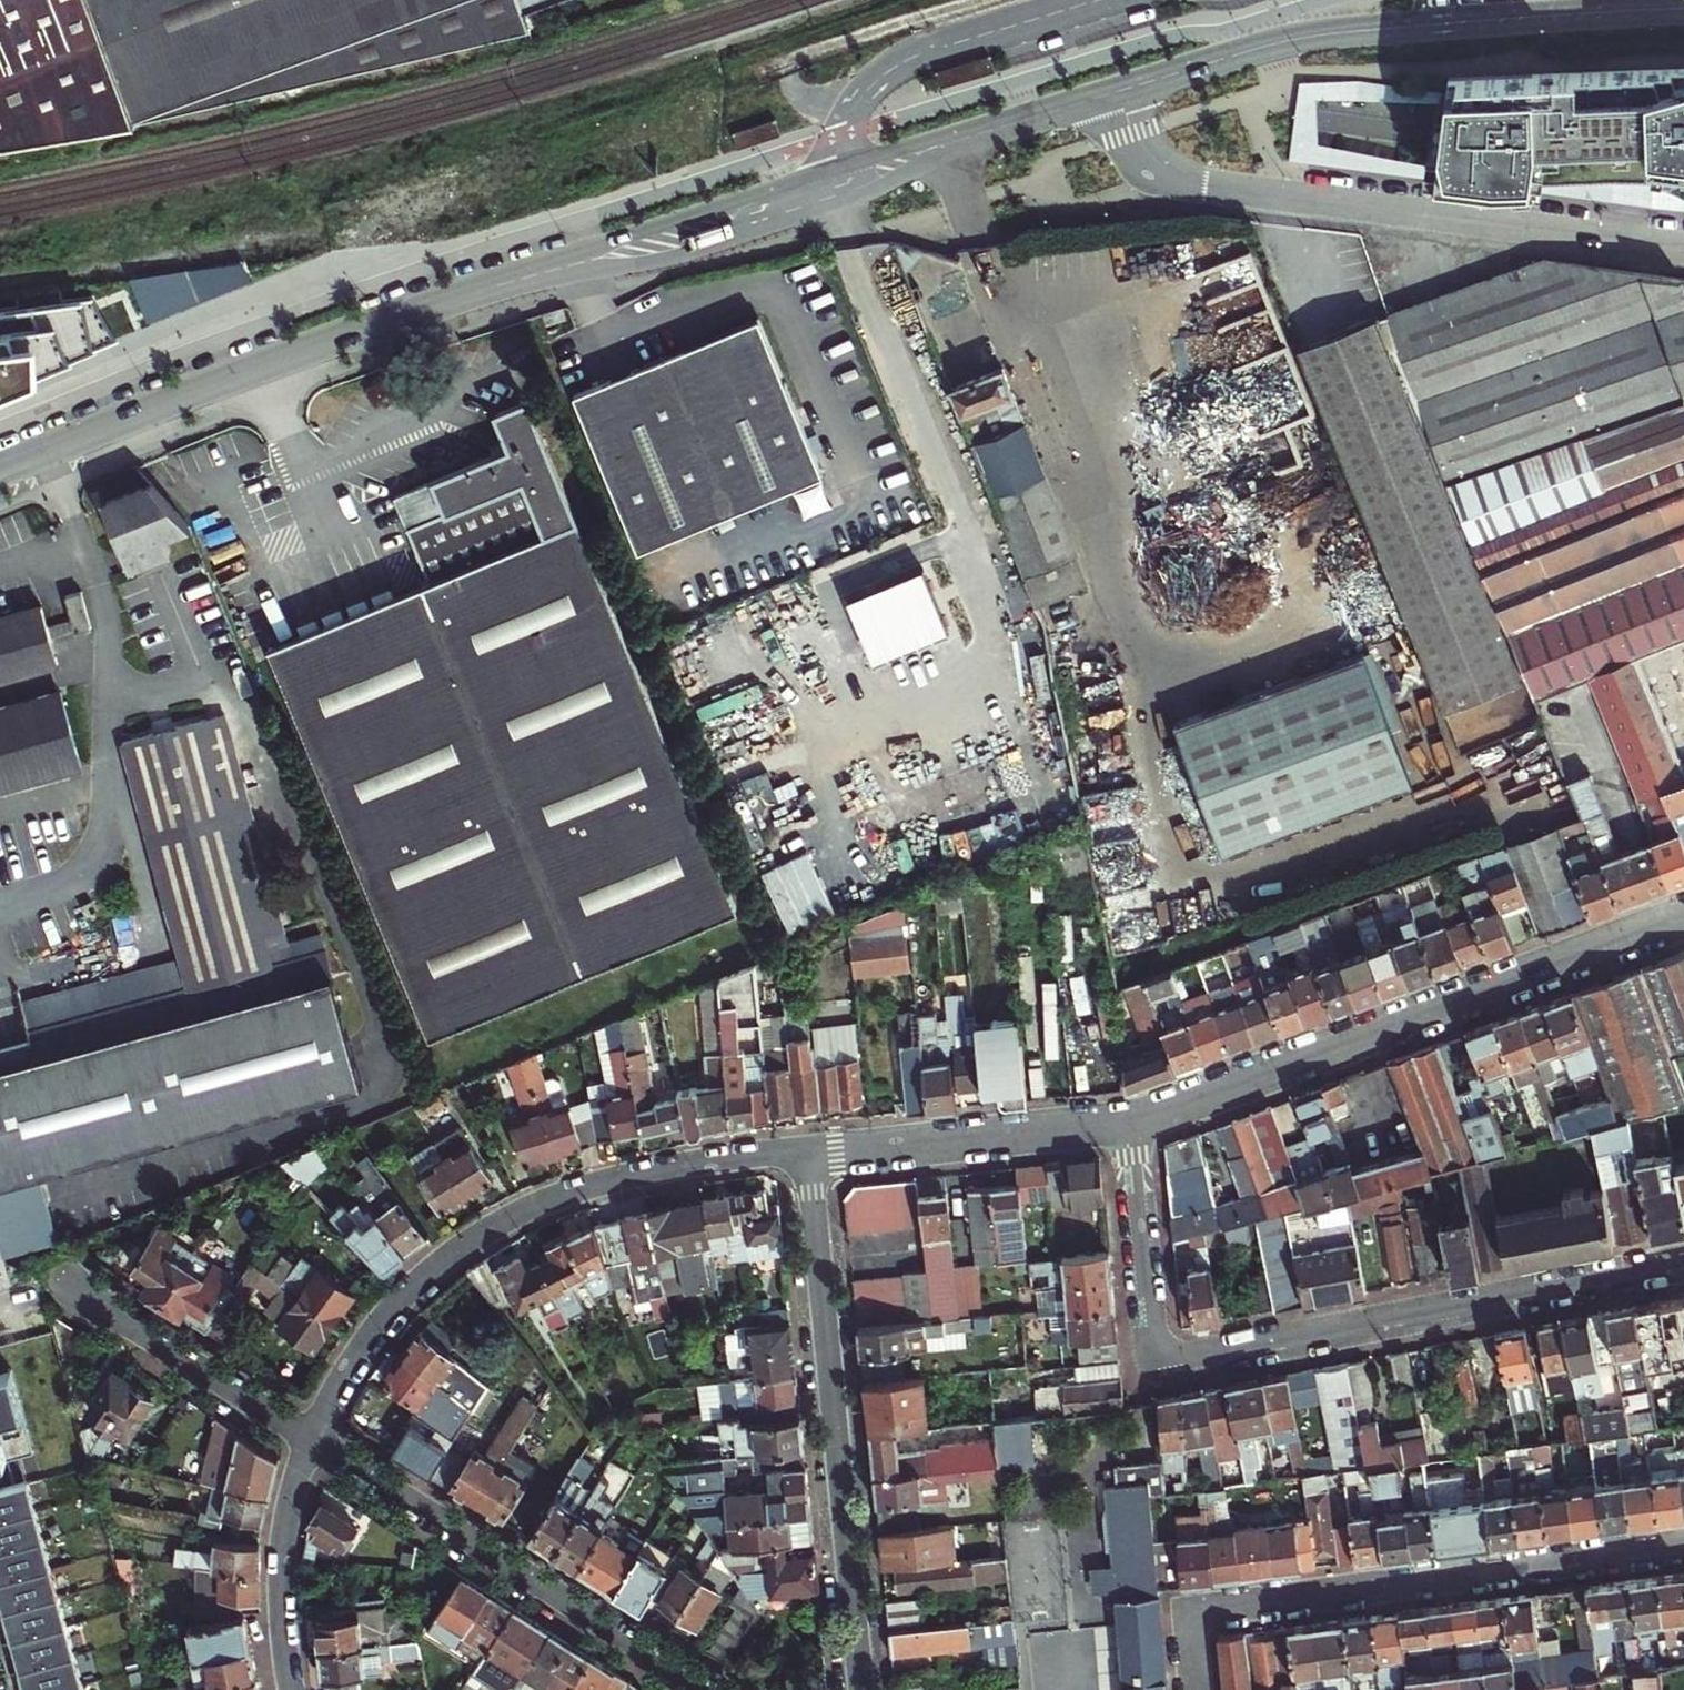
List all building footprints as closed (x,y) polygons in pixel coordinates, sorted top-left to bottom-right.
[(135,125),(158,121),(544,27),(537,9),(534,0),(0,0),(0,147),(135,125)] [(537,9),(564,0),(534,0),(537,9)] [(1516,75),(1448,78),(1447,92),(1445,105),(1437,167),(1436,176),(1683,209),(1683,69),(1516,75)] [(1445,105),(1447,92),(1359,80),(1305,83),(1295,156),(1436,176),(1437,167),(1364,156),(1321,144),(1317,101),(1445,105)] [(780,140),(774,123),(733,135),(738,151),(780,140)] [(1678,276),(1544,258),(1384,307),(1450,481),(1481,564),(1683,482),(1683,291),(1678,276)] [(251,280),(243,260),(130,275),(148,321),(251,280)] [(115,340),(91,299),(0,311),(0,386),(115,340)] [(568,308),(547,314),(550,324),(571,318),(568,308)] [(577,395),(644,551),(827,474),(762,320),(577,395)] [(1379,320),(1300,352),(1445,713),(1525,681),(1479,566),(1379,320)] [(1091,585),(1004,366),(950,387),(1043,622),(1075,792),(1133,782),(1111,669),(1090,673),(1070,593),(1091,585)] [(434,1037),(742,911),(534,399),(500,412),(515,450),(399,496),(433,584),(386,602),(359,613),(275,648),(434,1037)] [(192,519),(155,478),(108,497),(128,545),(138,541),(144,557),(176,544),(170,528),(187,521),(192,519)] [(1481,564),(1533,698),(1591,675),(1638,656),(1683,637),(1683,482),(1481,564)] [(138,541),(128,545),(134,561),(144,557),(138,541)] [(846,570),(826,579),(841,612),(830,616),(819,590),(773,609),(800,672),(846,652),(834,626),(845,621),(867,672),(887,664),(846,570)] [(91,626),(83,595),(62,600),(70,631),(91,626)] [(0,618),(0,679),(60,662),(44,605),(0,618)] [(1174,726),(1220,851),(1409,782),(1365,656),(1174,726)] [(1591,675),(1637,796),(1662,788),(1683,779),(1683,778),(1638,656),(1591,675)] [(87,777),(66,701),(0,719),(0,801),(87,777)] [(37,1173),(325,1095),(362,1086),(322,935),(288,943),(227,714),(210,719),(179,727),(158,732),(134,739),(119,743),(177,960),(18,1002),(28,1039),(0,1047),(0,1254),(1,1258),(57,1243),(37,1173)] [(1584,765),(1563,772),(1566,780),(1587,772),(1584,765)] [(1646,895),(1628,849),(1621,852),(1589,771),(1587,772),(1566,780),(1581,817),(1587,832),(1598,861),(1616,906),(1630,901),(1646,895)] [(1662,788),(1671,815),(1683,810),(1683,779),(1662,788)] [(1668,887),(1683,881),(1683,849),(1678,832),(1671,815),(1662,788),(1637,796),(1635,797),(1638,806),(1651,801),(1657,817),(1664,836),(1651,841),(1668,887)] [(1638,806),(1644,822),(1657,817),(1651,801),(1638,806)] [(1671,815),(1678,832),(1683,849),(1683,810),(1671,815)] [(1540,935),(1591,915),(1564,840),(1558,826),(1506,845),(1530,909),(1540,935)] [(1564,840),(1591,915),(1605,910),(1616,906),(1598,861),(1587,832),(1564,840)] [(1651,841),(1628,849),(1646,895),(1659,890),(1668,887),(1651,841)] [(1506,845),(1481,855),(1514,944),(1523,941),(1531,938),(1521,912),(1530,909),(1506,845)] [(1514,944),(1481,855),(1454,865),(1471,912),(1487,954),(1502,948),(1514,944)] [(956,879),(929,890),(932,914),(959,911),(956,879)] [(1461,964),(1446,921),(1437,898),(1411,907),(1413,911),(1435,973),(1453,967),(1461,964)] [(850,976),(910,967),(902,901),(842,926),(845,944),(850,976)] [(1387,921),(1413,911),(1411,907),(1410,903),(1384,913),(1387,921)] [(1426,977),(1435,973),(1413,911),(1387,921),(1409,983),(1426,977)] [(1302,921),(1334,1011),(1348,1005),(1358,1002),(1333,931),(1326,912),(1302,921)] [(1471,912),(1446,921),(1461,964),(1476,958),(1487,954),(1471,912)] [(1357,922),(1383,992),(1401,986),(1409,983),(1387,921),(1384,913),(1357,922)] [(1323,1014),(1334,1011),(1302,921),(1276,931),(1279,941),(1281,947),(1293,943),(1300,964),(1289,968),(1308,1020),(1323,1014)] [(1370,997),(1383,992),(1357,922),(1333,931),(1358,1002),(1370,997)] [(842,926),(811,939),(814,957),(845,944),(842,926)] [(1250,940),(1254,951),(1273,943),(1279,941),(1276,931),(1250,940)] [(1298,1024),(1308,1020),(1289,968),(1287,964),(1282,966),(1273,943),(1254,951),(1262,973),(1283,1029),(1298,1024)] [(788,948),(770,955),(773,973),(795,965),(792,947),(788,948)] [(1572,995),(1588,1041),(1596,1063),(1610,1099),(1616,1118),(1626,1115),(1660,1106),(1673,1102),(1683,1099),(1683,1091),(1672,1056),(1683,1051),(1683,954),(1652,965),(1572,995)] [(736,969),(740,987),(773,973),(770,955),(736,969)] [(766,1117),(766,1115),(753,1054),(753,1052),(734,1056),(733,1053),(728,1053),(723,1028),(747,1023),(746,1019),(740,987),(736,969),(698,985),(726,1125),(746,1121),(766,1117)] [(1193,1063),(1204,1058),(1188,1017),(1170,970),(1144,979),(1178,1068),(1193,1063)] [(1234,983),(1255,1040),(1275,1032),(1283,1029),(1262,973),(1234,983)] [(1147,1048),(1121,1058),(1124,1088),(1163,1073),(1178,1068),(1144,979),(1124,987),(1127,994),(1147,1048)] [(1214,1007),(1230,1049),(1249,1042),(1255,1040),(1234,983),(1234,982),(1209,991),(1214,1007)] [(726,1125),(698,985),(679,993),(687,1028),(699,1026),(705,1053),(699,1054),(706,1086),(677,1091),(684,1123),(686,1133),(707,1129),(726,1125)] [(1114,999),(1127,994),(1124,987),(1113,991),(1114,999)] [(844,998),(821,1002),(836,1102),(851,1100),(858,1099),(848,1028),(857,1027),(852,989),(843,991),(844,998)] [(944,1019),(948,1058),(952,1058),(955,1089),(969,1087),(979,1086),(972,1023),(969,992),(946,994),(949,1019),(944,1019)] [(1560,999),(1545,1005),(1567,1062),(1579,1057),(1575,1045),(1588,1041),(1572,995),(1560,999)] [(807,1044),(816,1106),(828,1104),(836,1102),(821,1002),(820,996),(811,997),(818,1043),(807,1044)] [(1103,1041),(1115,1040),(1109,996),(1097,998),(1103,1041)] [(1567,1062),(1545,1005),(1533,1009),(1519,1015),(1544,1080),(1570,1070),(1567,1062)] [(920,1006),(914,1007),(926,1110),(942,1108),(953,1107),(948,1058),(937,1059),(931,1010),(921,1011),(920,1006)] [(897,1009),(909,1112),(916,1109),(926,1110),(914,1007),(897,1009)] [(1188,1017),(1204,1058),(1217,1053),(1230,1049),(1214,1007),(1188,1017)] [(677,1091),(677,1089),(654,1093),(637,1011),(616,1019),(639,1132),(662,1127),(684,1123),(677,1091)] [(781,1026),(779,1014),(768,1016),(770,1031),(781,1029),(781,1026)] [(1554,1104),(1544,1080),(1519,1015),(1510,1018),(1493,1024),(1510,1068),(1518,1087),(1535,1081),(1545,1106),(1554,1104)] [(770,1031),(768,1016),(746,1019),(747,1023),(753,1052),(753,1054),(784,1047),(781,1029),(770,1031)] [(1016,1018),(972,1023),(979,1086),(979,1087),(996,1085),(997,1095),(998,1097),(1000,1098),(1002,1099),(1004,1099),(1005,1099),(1005,1101),(1009,1100),(1026,1098),(1016,1018)] [(589,1107),(595,1140),(621,1135),(639,1132),(616,1019),(604,1024),(618,1092),(587,1098),(589,1107)] [(804,1108),(816,1106),(807,1044),(804,1023),(781,1026),(781,1029),(784,1047),(794,1109),(804,1108)] [(587,1098),(618,1092),(604,1024),(588,1031),(600,1082),(584,1085),(587,1098)] [(1510,1068),(1493,1024),(1484,1028),(1466,1034),(1482,1076),(1488,1091),(1483,1093),(1484,1095),(1486,1101),(1505,1093),(1497,1073),(1510,1068)] [(1447,1041),(1436,1045),(1443,1065),(1454,1060),(1447,1041)] [(1579,1057),(1567,1062),(1570,1070),(1571,1073),(1596,1063),(1588,1041),(1575,1045),(1579,1057)] [(1397,1177),(1458,1161),(1478,1155),(1463,1116),(1456,1097),(1451,1084),(1443,1065),(1436,1045),(1385,1064),(1414,1146),(1348,1171),(1354,1189),(1397,1177)] [(794,1109),(784,1047),(753,1054),(766,1115),(782,1112),(794,1109)] [(578,1145),(595,1140),(589,1107),(576,1110),(565,1078),(550,1083),(539,1051),(519,1059),(552,1154),(578,1145)] [(552,1154),(519,1059),(506,1064),(523,1114),(509,1119),(525,1163),(538,1159),(552,1154)] [(1488,1091),(1482,1076),(1471,1080),(1475,1089),(1456,1097),(1463,1116),(1478,1155),(1484,1154),(1505,1148),(1500,1137),(1486,1101),(1484,1095),(1483,1093),(1488,1091)] [(1337,1082),(1320,1088),(1332,1123),(1349,1117),(1340,1092),(1346,1091),(1344,1084),(1338,1086),(1337,1082)] [(1332,1123),(1320,1088),(1309,1092),(1295,1097),(1308,1135),(1310,1139),(1334,1130),(1332,1123)] [(1610,1099),(1572,1113),(1559,1118),(1564,1132),(1591,1125),(1616,1118),(1610,1099)] [(1253,1112),(1232,1121),(1266,1213),(1285,1208),(1304,1203),(1292,1171),(1286,1173),(1288,1179),(1275,1184),(1268,1168),(1288,1160),(1283,1145),(1268,1107),(1253,1112)] [(432,1111),(421,1118),(431,1134),(442,1128),(432,1111)] [(1637,1236),(1649,1234),(1634,1159),(1626,1115),(1616,1118),(1591,1125),(1603,1187),(1613,1241),(1637,1236)] [(1222,1124),(1216,1126),(1242,1195),(1216,1204),(1221,1225),(1256,1216),(1266,1213),(1232,1121),(1222,1124)] [(459,1124),(434,1138),(466,1193),(482,1184),(491,1179),(459,1124)] [(359,1196),(403,1250),(418,1239),(425,1234),(352,1128),(335,1135),(362,1174),(344,1187),(349,1193),(354,1189),(359,1196)] [(1500,1137),(1505,1148),(1524,1143),(1519,1130),(1500,1137)] [(1168,1195),(1173,1238),(1186,1235),(1201,1231),(1221,1225),(1216,1204),(1198,1133),(1163,1146),(1168,1195)] [(1330,1195),(1322,1174),(1310,1139),(1308,1135),(1283,1145),(1288,1160),(1292,1171),(1304,1203),(1330,1195)] [(454,1200),(466,1193),(434,1138),(409,1153),(441,1208),(454,1200)] [(311,1145),(277,1160),(300,1182),(323,1160),(311,1145)] [(1683,1227),(1676,1189),(1671,1164),(1670,1157),(1669,1152),(1634,1159),(1649,1234),(1670,1230),(1683,1227)] [(1458,1161),(1467,1211),(1478,1268),(1495,1264),(1505,1262),(1496,1216),(1484,1154),(1478,1155),(1458,1161)] [(1100,1202),(1096,1159),(1072,1162),(1045,1165),(1048,1199),(1049,1206),(1100,1202)] [(1671,1164),(1676,1189),(1683,1227),(1683,1161),(1671,1164)] [(990,1188),(998,1263),(1014,1261),(1034,1259),(1028,1201),(1048,1199),(1045,1165),(1019,1167),(1021,1184),(1013,1185),(990,1188)] [(1354,1189),(1348,1171),(1347,1165),(1322,1174),(1330,1195),(1344,1192),(1354,1189)] [(295,1183),(286,1177),(276,1191),(286,1197),(295,1183)] [(1344,1192),(1346,1206),(1373,1201),(1389,1276),(1410,1272),(1394,1197),(1400,1196),(1397,1177),(1354,1189),(1344,1192)] [(846,1231),(918,1224),(914,1195),(913,1179),(853,1185),(843,1198),(846,1231)] [(1589,1246),(1613,1241),(1603,1187),(1585,1191),(1584,1188),(1554,1194),(1556,1205),(1496,1216),(1505,1262),(1589,1246)] [(745,1189),(752,1258),(783,1255),(778,1205),(766,1207),(765,1200),(764,1191),(756,1193),(753,1193),(752,1188),(745,1189)] [(977,1265),(998,1263),(990,1188),(977,1189),(968,1190),(969,1194),(964,1201),(966,1214),(972,1219),(977,1265)] [(728,1261),(752,1258),(745,1189),(723,1193),(701,1196),(709,1242),(725,1239),(727,1249),(728,1261)] [(956,1317),(951,1268),(943,1192),(930,1194),(914,1195),(918,1224),(923,1272),(928,1320),(939,1318),(956,1317)] [(1304,1203),(1285,1208),(1303,1302),(1335,1296),(1363,1290),(1346,1206),(1344,1192),(1330,1195),(1304,1203)] [(403,1250),(359,1196),(348,1206),(342,1199),(327,1210),(383,1266),(396,1256),(403,1250)] [(674,1200),(644,1205),(658,1292),(717,1283),(711,1252),(709,1242),(701,1196),(674,1200)] [(777,1198),(765,1200),(766,1207),(778,1205),(777,1198)] [(1406,1204),(1420,1279),(1430,1277),(1437,1276),(1422,1201),(1406,1204)] [(592,1221),(610,1285),(631,1283),(634,1300),(646,1298),(650,1321),(665,1316),(660,1299),(658,1292),(644,1205),(619,1213),(592,1221)] [(1303,1302),(1285,1208),(1266,1213),(1256,1216),(1260,1239),(1268,1276),(1274,1308),(1291,1304),(1303,1302)] [(1478,1268),(1467,1211),(1439,1217),(1450,1273),(1468,1270),(1478,1268)] [(1228,1249),(1260,1239),(1256,1216),(1221,1225),(1228,1249)] [(548,1254),(536,1260),(565,1318),(583,1309),(570,1281),(582,1274),(592,1293),(610,1285),(592,1221),(561,1236),(544,1245),(548,1254)] [(278,1226),(272,1223),(265,1234),(271,1238),(278,1226)] [(149,1280),(141,1292),(147,1296),(159,1304),(191,1252),(156,1230),(132,1268),(142,1275),(149,1280)] [(1219,1318),(1201,1231),(1186,1235),(1192,1267),(1186,1268),(1187,1280),(1191,1324),(1207,1321),(1219,1318)] [(725,1239),(709,1242),(711,1252),(727,1249),(725,1239)] [(372,1295),(376,1291),(355,1276),(345,1289),(299,1256),(293,1264),(261,1241),(249,1260),(330,1319),(350,1292),(365,1303),(372,1295)] [(1060,1256),(1063,1283),(1108,1278),(1107,1266),(1105,1251),(1060,1256)] [(227,1274),(191,1252),(159,1304),(182,1318),(204,1332),(205,1331),(219,1308),(230,1291),(220,1285),(227,1274)] [(567,1322),(565,1318),(536,1260),(522,1267),(515,1252),(504,1257),(493,1263),(516,1309),(535,1299),(551,1330),(567,1322)] [(1060,1256),(1034,1259),(1014,1261),(1015,1272),(1027,1270),(1027,1273),(1048,1271),(1049,1284),(1063,1283),(1060,1256)] [(483,1257),(464,1271),(495,1313),(507,1303),(483,1257)] [(254,1284),(272,1297),(265,1307),(278,1317),(276,1321),(310,1346),(317,1337),(330,1319),(249,1260),(232,1287),(244,1296),(254,1284)] [(951,1268),(956,1317),(982,1314),(977,1265),(951,1268)] [(856,1327),(928,1320),(923,1272),(905,1273),(905,1278),(851,1284),(853,1304),(856,1327)] [(149,1280),(142,1275),(134,1288),(141,1292),(149,1280)] [(1242,1281),(1248,1312),(1261,1310),(1274,1308),(1268,1276),(1242,1281)] [(1050,1312),(1111,1305),(1110,1295),(1108,1278),(1063,1283),(1049,1284),(1036,1286),(1038,1308),(1039,1313),(1050,1312)] [(1191,1324),(1187,1280),(1177,1282),(1181,1326),(1191,1324)] [(1631,1306),(1640,1350),(1643,1369),(1683,1361),(1683,1295),(1631,1306)] [(1112,1320),(1111,1305),(1050,1312),(1052,1339),(1070,1338),(1114,1333),(1112,1320)] [(1640,1350),(1631,1306),(1621,1308),(1603,1311),(1612,1355),(1640,1350)] [(788,1307),(760,1310),(762,1323),(746,1325),(747,1338),(749,1352),(792,1348),(790,1332),(788,1307)] [(231,1317),(219,1308),(205,1331),(218,1339),(231,1317)] [(46,1309),(59,1356),(76,1351),(68,1323),(46,1309)] [(728,1340),(747,1338),(746,1325),(736,1325),(735,1313),(723,1314),(728,1340)] [(939,1318),(928,1320),(856,1327),(857,1342),(862,1383),(905,1378),(902,1350),(926,1348),(924,1332),(964,1328),(990,1325),(989,1313),(982,1314),(956,1317),(939,1318)] [(1577,1317),(1560,1320),(1569,1365),(1574,1396),(1601,1391),(1586,1315),(1577,1317)] [(455,1340),(429,1319),(424,1325),(419,1331),(417,1330),(399,1352),(472,1411),(488,1385),(446,1351),(455,1340)] [(1569,1365),(1560,1320),(1553,1321),(1537,1324),(1546,1369),(1569,1365)] [(1539,1418),(1521,1327),(1510,1330),(1494,1333),(1509,1409),(1511,1423),(1539,1418)] [(924,1332),(926,1348),(965,1343),(964,1328),(924,1332)] [(1114,1333),(1070,1338),(1073,1365),(1117,1361),(1115,1350),(1114,1333)] [(750,1362),(751,1376),(794,1372),(793,1360),(792,1348),(749,1352),(747,1338),(728,1340),(732,1364),(750,1362)] [(1410,1381),(1404,1350),(1388,1354),(1394,1384),(1410,1381)] [(1612,1355),(1621,1405),(1626,1430),(1654,1426),(1651,1410),(1635,1413),(1631,1393),(1647,1390),(1643,1369),(1640,1350),(1612,1355)] [(32,1434),(7,1352),(0,1354),(0,1443),(32,1434)] [(472,1411),(399,1352),(389,1365),(381,1376),(416,1405),(411,1412),(433,1428),(428,1437),(409,1426),(392,1452),(430,1476),(448,1448),(472,1411)] [(1363,1466),(1371,1465),(1398,1462),(1423,1458),(1426,1458),(1422,1436),(1381,1443),(1378,1440),(1377,1437),(1373,1420),(1367,1421),(1370,1395),(1363,1358),(1356,1360),(1343,1362),(1363,1466)] [(1073,1365),(1072,1365),(1074,1382),(1032,1386),(1035,1415),(1121,1406),(1119,1390),(1117,1361),(1073,1365)] [(1334,1364),(1284,1374),(1291,1409),(1315,1405),(1326,1457),(1301,1462),(1304,1474),(1323,1472),(1342,1469),(1363,1466),(1343,1362),(1334,1364)] [(1577,1412),(1574,1396),(1569,1365),(1546,1369),(1555,1415),(1564,1414),(1577,1412)] [(794,1372),(751,1376),(696,1382),(702,1417),(717,1416),(738,1414),(737,1404),(797,1398),(796,1385),(794,1372)] [(94,1428),(100,1432),(131,1386),(122,1380),(111,1373),(88,1409),(101,1417),(94,1428)] [(1276,1376),(1260,1379),(1272,1441),(1283,1438),(1288,1464),(1270,1467),(1272,1479),(1302,1475),(1304,1474),(1301,1462),(1291,1409),(1284,1374),(1276,1376)] [(905,1378),(862,1383),(865,1411),(867,1432),(895,1429),(933,1426),(928,1375),(905,1378)] [(1254,1380),(1266,1442),(1272,1441),(1260,1379),(1254,1380)] [(1224,1386),(1237,1455),(1240,1471),(1263,1467),(1260,1450),(1267,1448),(1266,1442),(1254,1380),(1243,1382),(1224,1386)] [(118,1428),(128,1434),(151,1398),(141,1392),(131,1385),(131,1386),(100,1432),(86,1455),(98,1458),(118,1428)] [(496,1390),(488,1385),(472,1411),(479,1415),(496,1390)] [(1202,1390),(1216,1460),(1237,1455),(1224,1386),(1216,1387),(1202,1390)] [(1191,1392),(1179,1395),(1184,1457),(1201,1453),(1207,1488),(1221,1486),(1216,1460),(1202,1390),(1191,1392)] [(184,1410),(190,1400),(182,1395),(176,1405),(184,1410)] [(1184,1457),(1179,1395),(1173,1396),(1156,1399),(1161,1459),(1162,1471),(1185,1470),(1184,1457)] [(468,1460),(448,1448),(430,1476),(461,1496),(474,1505),(509,1450),(537,1406),(521,1396),(483,1455),(474,1449),(468,1460)] [(737,1404),(738,1414),(739,1421),(799,1415),(798,1406),(797,1398),(737,1404)] [(1626,1430),(1621,1405),(1577,1412),(1582,1436),(1587,1436),(1615,1432),(1626,1430)] [(1511,1423),(1509,1409),(1479,1415),(1486,1450),(1488,1449),(1505,1447),(1515,1445),(1511,1423)] [(660,1411),(640,1413),(641,1423),(661,1421),(660,1411)] [(1582,1436),(1577,1412),(1564,1414),(1569,1438),(1582,1436)] [(721,1453),(801,1445),(801,1435),(799,1415),(739,1421),(738,1414),(717,1416),(721,1453)] [(224,1486),(265,1496),(266,1494),(271,1475),(277,1456),(215,1416),(200,1481),(224,1486)] [(1027,1416),(991,1420),(995,1463),(1031,1459),(1027,1416)] [(1539,1418),(1511,1423),(1515,1445),(1524,1444),(1531,1443),(1543,1442),(1539,1418)] [(1451,1454),(1445,1425),(1420,1430),(1422,1436),(1426,1458),(1451,1454)] [(895,1429),(867,1432),(869,1458),(871,1476),(926,1471),(924,1453),(898,1456),(895,1429)] [(1420,1430),(1377,1437),(1378,1440),(1381,1443),(1422,1436),(1420,1430)] [(1647,1520),(1655,1519),(1646,1456),(1630,1458),(1626,1430),(1615,1432),(1616,1439),(1617,1447),(1619,1460),(1628,1522),(1647,1520)] [(1600,1450),(1599,1441),(1616,1439),(1615,1432),(1587,1436),(1593,1481),(1600,1526),(1619,1523),(1628,1522),(1619,1460),(1617,1447),(1600,1450)] [(1561,1531),(1573,1530),(1567,1485),(1548,1487),(1552,1479),(1547,1441),(1543,1442),(1531,1443),(1543,1534),(1561,1531)] [(1650,1445),(1651,1450),(1673,1447),(1672,1442),(1650,1445)] [(1525,1451),(1505,1453),(1510,1493),(1517,1538),(1534,1535),(1543,1534),(1531,1443),(1524,1444),(1525,1451)] [(803,1456),(801,1445),(721,1453),(723,1468),(736,1467),(735,1461),(751,1459),(752,1465),(767,1464),(769,1482),(724,1486),(728,1518),(786,1513),(784,1495),(784,1492),(783,1486),(782,1467),(804,1465),(803,1456)] [(1673,1447),(1682,1515),(1683,1515),(1683,1446),(1673,1447)] [(1489,1456),(1505,1453),(1505,1447),(1488,1449),(1489,1456)] [(1682,1515),(1673,1447),(1651,1450),(1645,1451),(1646,1456),(1655,1519),(1670,1516),(1682,1515)] [(146,1468),(154,1456),(144,1449),(136,1461),(146,1468)] [(1486,1450),(1476,1451),(1489,1541),(1507,1539),(1517,1538),(1510,1493),(1494,1495),(1489,1456),(1488,1449),(1486,1450)] [(533,1465),(509,1450),(474,1505),(490,1515),(499,1520),(533,1465)] [(1489,1541),(1476,1451),(1451,1454),(1426,1458),(1423,1458),(1425,1471),(1435,1549),(1462,1545),(1489,1541)] [(718,1548),(785,1541),(811,1539),(809,1522),(808,1511),(786,1513),(728,1518),(724,1486),(723,1468),(721,1453),(663,1459),(679,1486),(687,1497),(718,1548)] [(552,1554),(591,1492),(579,1484),(592,1464),(578,1455),(525,1537),(541,1547),(552,1554)] [(1161,1459),(1114,1463),(1116,1483),(1106,1484),(1107,1499),(1103,1515),(1103,1518),(1106,1546),(1111,1546),(1113,1564),(1091,1566),(1093,1591),(1115,1589),(1125,1689),(1166,1689),(1157,1587),(1153,1540),(1149,1495),(1164,1493),(1162,1471),(1161,1459)] [(1398,1462),(1371,1465),(1373,1488),(1383,1487),(1402,1484),(1398,1462)] [(926,1471),(871,1476),(874,1502),(877,1532),(916,1528),(915,1512),(950,1508),(947,1482),(996,1477),(995,1464),(926,1471)] [(804,1465),(782,1467),(783,1486),(784,1492),(784,1495),(806,1493),(805,1481),(804,1465)] [(1383,1556),(1377,1516),(1373,1488),(1371,1465),(1363,1466),(1342,1469),(1344,1481),(1357,1479),(1361,1511),(1348,1513),(1354,1560),(1373,1557),(1383,1556)] [(128,1477),(117,1468),(109,1478),(120,1487),(128,1477)] [(1406,1512),(1411,1552),(1424,1550),(1435,1549),(1425,1471),(1411,1473),(1414,1499),(1404,1501),(1406,1512)] [(1331,1524),(1323,1472),(1304,1474),(1302,1475),(1307,1511),(1307,1514),(1313,1554),(1334,1551),(1335,1558),(1336,1562),(1354,1560),(1348,1513),(1347,1506),(1337,1508),(1339,1523),(1331,1524)] [(563,1561),(575,1569),(600,1530),(614,1507),(604,1500),(613,1486),(600,1478),(591,1492),(552,1554),(563,1561)] [(1567,1485),(1573,1530),(1590,1528),(1600,1526),(1593,1481),(1567,1485)] [(0,1493),(0,1574),(8,1600),(17,1631),(26,1661),(34,1688),(35,1689),(94,1689),(32,1484),(0,1493)] [(1221,1486),(1207,1488),(1201,1488),(1203,1505),(1213,1579),(1229,1577),(1239,1575),(1232,1528),(1230,1513),(1226,1514),(1224,1500),(1227,1500),(1225,1485),(1221,1486)] [(218,1512),(260,1522),(263,1508),(265,1496),(224,1486),(218,1512)] [(679,1486),(668,1505),(677,1511),(687,1497),(679,1486)] [(1383,1487),(1373,1488),(1377,1516),(1387,1515),(1383,1487)] [(784,1495),(786,1513),(808,1511),(807,1503),(806,1493),(784,1495)] [(308,1523),(301,1558),(309,1559),(313,1539),(329,1549),(335,1540),(343,1546),(356,1527),(347,1521),(321,1505),(308,1523)] [(1213,1579),(1203,1505),(1195,1506),(1196,1514),(1174,1517),(1176,1537),(1153,1540),(1157,1587),(1195,1581),(1213,1579)] [(216,1524),(218,1512),(201,1509),(199,1520),(216,1524)] [(1387,1515),(1377,1516),(1383,1556),(1399,1554),(1411,1552),(1406,1512),(1387,1515)] [(1293,1520),(1232,1528),(1239,1575),(1257,1573),(1294,1568),(1314,1565),(1313,1554),(1307,1514),(1292,1516),(1293,1520)] [(956,1559),(952,1524),(916,1528),(877,1532),(879,1553),(881,1566),(895,1565),(956,1559)] [(622,1544),(637,1554),(646,1539),(631,1529),(622,1544)] [(612,1592),(637,1554),(622,1544),(600,1530),(575,1569),(593,1580),(612,1592)] [(414,1545),(398,1533),(384,1554),(413,1557),(414,1545)] [(196,1565),(256,1572),(256,1553),(257,1542),(213,1537),(211,1549),(175,1545),(173,1562),(196,1565)] [(637,1554),(612,1592),(626,1601),(639,1609),(647,1596),(669,1561),(672,1556),(646,1539),(637,1554)] [(790,1595),(816,1592),(814,1571),(812,1549),(786,1552),(785,1541),(718,1548),(719,1549),(731,1570),(740,1584),(747,1595),(766,1593),(767,1597),(777,1596),(777,1603),(791,1602),(790,1595)] [(719,1549),(699,1579),(677,1615),(674,1620),(676,1625),(686,1632),(690,1630),(693,1629),(731,1570),(719,1549)] [(112,1555),(120,1584),(133,1581),(127,1556),(112,1555)] [(1004,1581),(1002,1557),(956,1561),(956,1559),(895,1565),(898,1592),(1004,1581)] [(669,1561),(647,1596),(663,1607),(677,1615),(699,1579),(669,1561)] [(256,1587),(256,1572),(196,1565),(196,1572),(209,1573),(208,1585),(200,1584),(200,1590),(201,1591),(199,1610),(233,1614),(235,1595),(243,1596),(257,1598),(256,1587)] [(411,1566),(400,1565),(398,1593),(410,1594),(411,1566)] [(1655,1576),(1661,1619),(1673,1618),(1682,1616),(1683,1629),(1683,1575),(1683,1572),(1674,1573),(1655,1576)] [(489,1592),(461,1574),(428,1624),(479,1657),(511,1607),(489,1592)] [(1629,1579),(1637,1636),(1640,1659),(1641,1671),(1650,1670),(1646,1636),(1655,1635),(1653,1621),(1661,1619),(1655,1576),(1646,1577),(1629,1579)] [(1619,1580),(1606,1582),(1613,1638),(1637,1636),(1629,1579),(1619,1580)] [(1613,1638),(1606,1582),(1598,1583),(1584,1585),(1584,1589),(1586,1601),(1586,1602),(1592,1648),(1593,1656),(1609,1654),(1607,1641),(1613,1640),(1613,1638)] [(725,1664),(757,1612),(747,1595),(740,1584),(728,1603),(735,1608),(706,1652),(725,1664)] [(1586,1601),(1584,1589),(1568,1591),(1570,1603),(1586,1601)] [(1581,1649),(1559,1652),(1537,1655),(1536,1640),(1536,1639),(1530,1593),(1518,1594),(1501,1597),(1508,1650),(1513,1688),(1515,1688),(1542,1684),(1596,1677),(1594,1660),(1593,1656),(1592,1648),(1581,1649)] [(316,1649),(413,1636),(410,1613),(410,1598),(379,1602),(378,1594),(352,1598),(354,1614),(313,1620),(314,1633),(316,1649)] [(235,1595),(233,1614),(241,1614),(243,1596),(235,1595)] [(1492,1598),(1474,1600),(1476,1621),(1487,1619),(1489,1634),(1490,1639),(1492,1652),(1508,1650),(1501,1597),(1492,1598)] [(919,1600),(885,1603),(886,1613),(888,1632),(921,1628),(919,1600)] [(1451,1603),(1445,1604),(1449,1635),(1453,1635),(1456,1634),(1478,1631),(1476,1621),(1474,1600),(1467,1601),(1451,1603)] [(1592,1648),(1586,1602),(1574,1604),(1581,1649),(1592,1648)] [(1439,1605),(1423,1607),(1427,1638),(1446,1636),(1449,1635),(1445,1604),(1439,1605)] [(1009,1619),(1007,1606),(994,1608),(993,1607),(991,1607),(992,1621),(1009,1619)] [(479,1657),(470,1670),(457,1689),(474,1689),(481,1678),(500,1689),(509,1689),(525,1666),(548,1630),(531,1619),(511,1607),(479,1657)] [(992,1621),(991,1607),(982,1608),(983,1622),(992,1621)] [(1400,1642),(1427,1638),(1423,1607),(1416,1608),(1403,1610),(1396,1611),(1400,1642)] [(1400,1642),(1396,1611),(1385,1613),(1368,1615),(1375,1663),(1377,1680),(1378,1687),(1379,1689),(1393,1689),(1392,1685),(1399,1684),(1395,1656),(1403,1655),(1400,1642)] [(195,1657),(250,1646),(247,1634),(243,1615),(188,1626),(195,1657)] [(1348,1667),(1375,1663),(1368,1615),(1357,1616),(1341,1618),(1348,1667)] [(1341,1618),(1332,1620),(1313,1622),(1320,1672),(1323,1689),(1351,1689),(1350,1684),(1348,1667),(1341,1618)] [(1661,1619),(1667,1659),(1668,1668),(1683,1665),(1683,1641),(1676,1642),(1673,1618),(1661,1619)] [(992,1621),(983,1622),(921,1628),(888,1632),(889,1645),(890,1654),(977,1645),(979,1667),(1014,1664),(1009,1619),(992,1621)] [(1487,1619),(1476,1621),(1478,1631),(1478,1636),(1489,1634),(1487,1619)] [(1286,1626),(1295,1689),(1311,1689),(1310,1678),(1316,1673),(1320,1672),(1313,1622),(1303,1624),(1286,1626)] [(1286,1626),(1271,1628),(1273,1639),(1262,1640),(1250,1642),(1256,1689),(1295,1689),(1286,1626)] [(562,1689),(566,1689),(588,1656),(568,1643),(548,1630),(525,1666),(562,1689)] [(1478,1631),(1456,1634),(1458,1649),(1460,1649),(1461,1650),(1480,1648),(1479,1641),(1478,1636),(1478,1631)] [(1219,1659),(1223,1689),(1251,1689),(1241,1632),(1229,1634),(1217,1636),(1219,1659)] [(413,1636),(316,1649),(320,1677),(325,1677),(326,1688),(326,1689),(360,1689),(357,1673),(380,1672),(378,1655),(415,1651),(413,1636)] [(1429,1651),(1440,1650),(1447,1649),(1446,1636),(1427,1638),(1429,1651)] [(1559,1652),(1557,1636),(1536,1639),(1536,1640),(1537,1655),(1559,1652)] [(745,1637),(735,1653),(748,1661),(758,1646),(745,1637)] [(1429,1651),(1427,1638),(1400,1642),(1403,1655),(1419,1653),(1429,1651)] [(1492,1652),(1490,1639),(1479,1641),(1480,1648),(1480,1654),(1492,1652)] [(254,1668),(250,1646),(195,1657),(175,1661),(178,1676),(206,1671),(210,1687),(256,1678),(254,1668)] [(1480,1648),(1461,1650),(1462,1660),(1456,1661),(1458,1669),(1461,1689),(1485,1689),(1482,1665),(1480,1654),(1480,1648)] [(1482,1665),(1485,1689),(1498,1689),(1513,1688),(1508,1650),(1492,1652),(1480,1654),(1482,1665)] [(1422,1674),(1432,1672),(1430,1655),(1429,1651),(1419,1653),(1422,1674)] [(1441,1653),(1430,1655),(1432,1672),(1439,1671),(1439,1667),(1443,1667),(1441,1653)] [(588,1656),(566,1689),(620,1689),(626,1680),(607,1668),(588,1656)] [(1640,1659),(1616,1662),(1618,1674),(1634,1672),(1641,1671),(1640,1659)] [(1668,1668),(1667,1659),(1658,1661),(1659,1669),(1664,1668),(1668,1668)] [(1377,1680),(1375,1663),(1348,1667),(1350,1684),(1358,1683),(1377,1680)] [(1641,1671),(1634,1672),(1635,1683),(1636,1689),(1666,1689),(1664,1668),(1659,1669),(1650,1670),(1641,1671)] [(1435,1689),(1461,1689),(1458,1669),(1439,1671),(1432,1672),(1435,1689)] [(1432,1672),(1422,1674),(1405,1676),(1408,1689),(1435,1689),(1432,1672)] [(1602,1677),(1596,1677),(1542,1684),(1542,1689),(1577,1689),(1603,1689),(1602,1677)] [(256,1678),(210,1687),(197,1689),(259,1689),(256,1678)] [(639,1688),(626,1680),(620,1689),(638,1689),(639,1688)]
